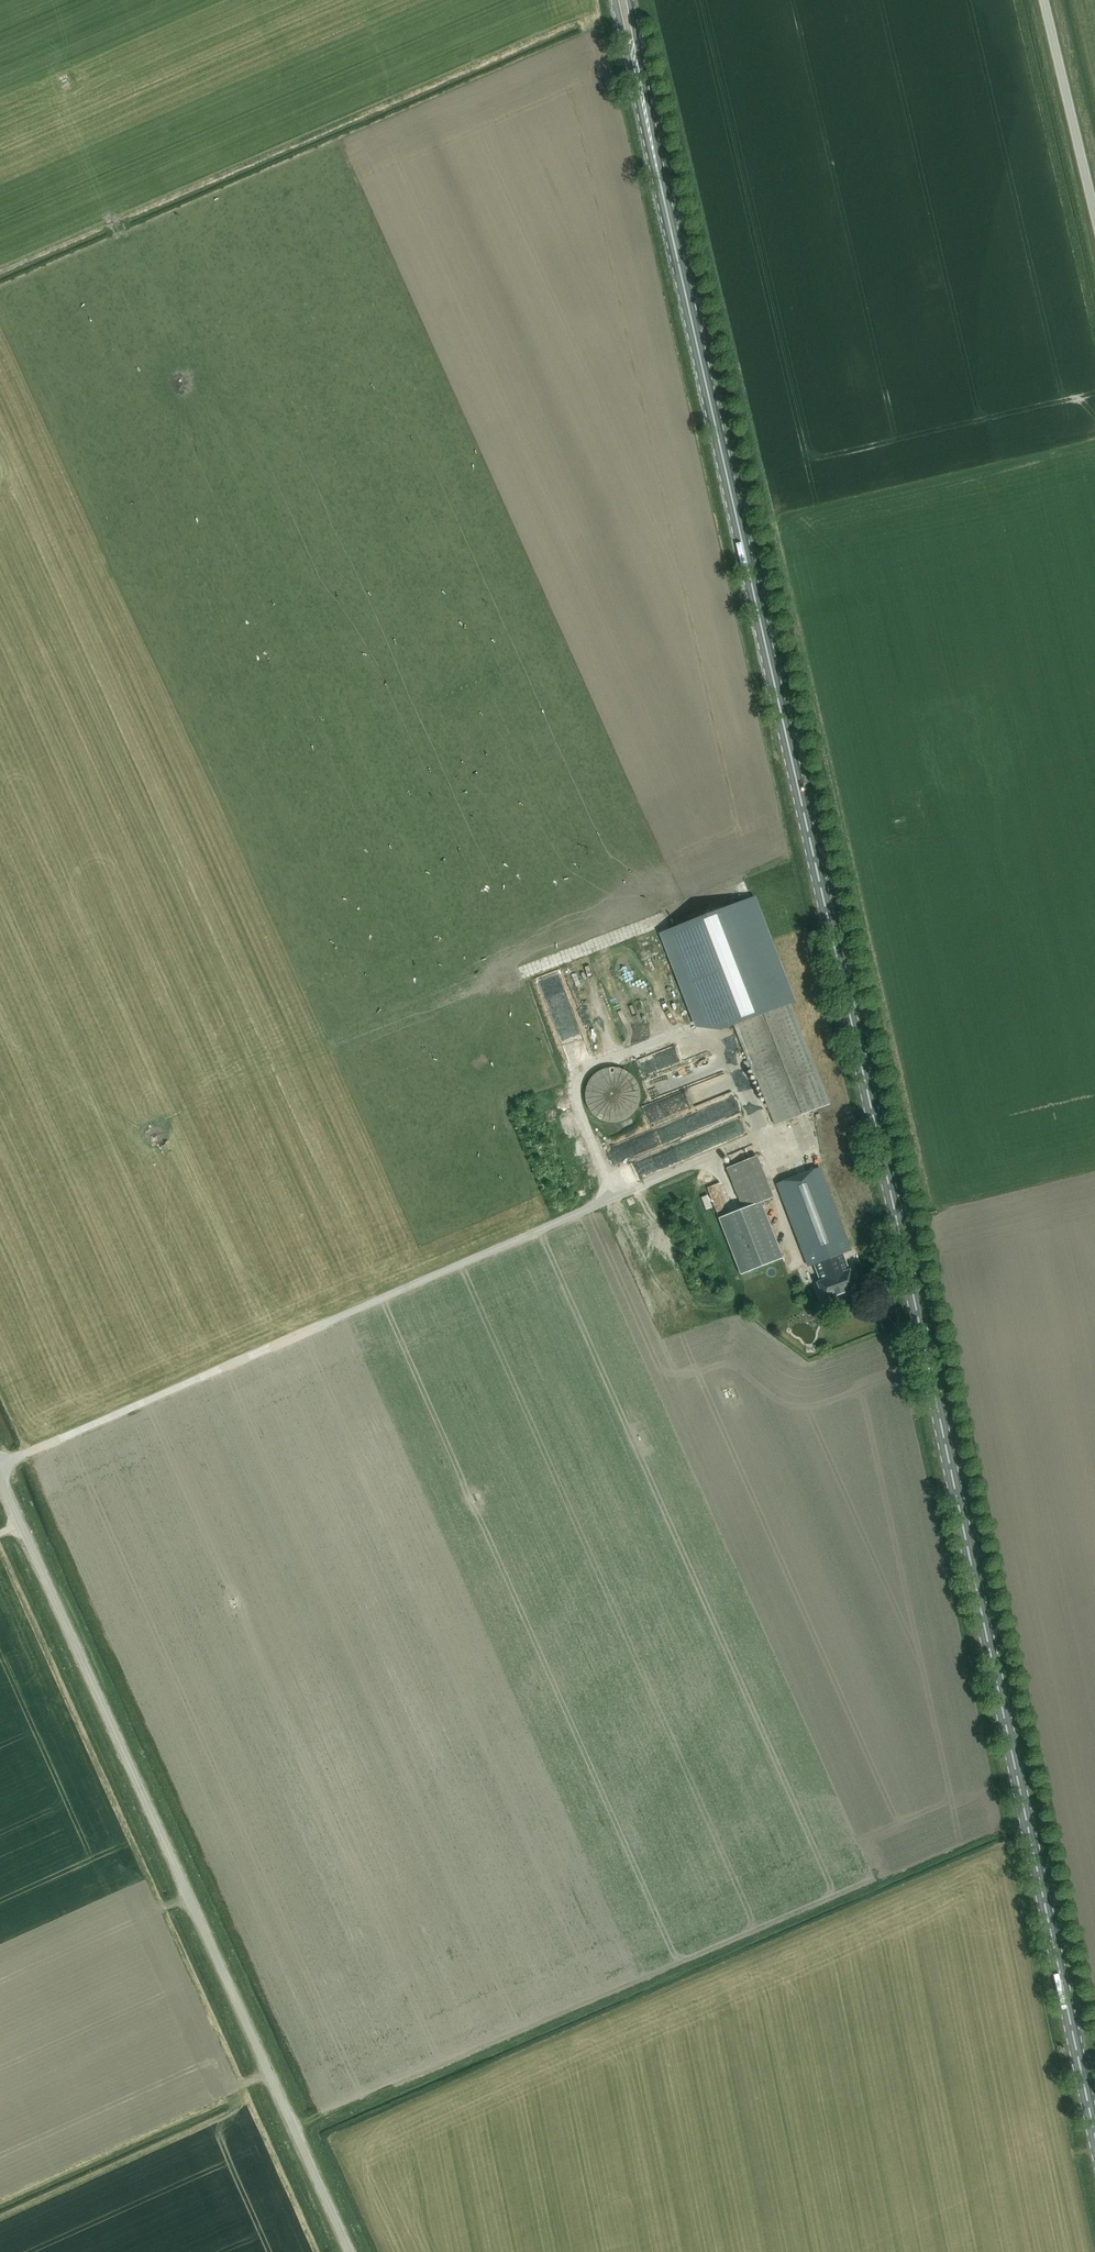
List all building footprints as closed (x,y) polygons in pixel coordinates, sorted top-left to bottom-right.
[(796,1002),(755,896),(659,933),(695,1027),(715,1019),(719,1031),(736,1025),(775,1125),(830,1104),(791,1004),(796,1002)] [(672,1080),(672,1082),(710,1068),(707,1062),(713,1060),(710,1054),(688,1062),(688,1063),(666,1071),(669,1079),(664,1081),(665,1083),(672,1080)] [(613,1123),(615,1122),(617,1122),(620,1122),(622,1121),(624,1120),(626,1119),(629,1118),(630,1116),(632,1114),(634,1113),(635,1111),(637,1109),(638,1107),(639,1104),(639,1102),(640,1100),(640,1097),(640,1095),(640,1092),(640,1090),(639,1088),(639,1085),(638,1083),(637,1081),(635,1079),(634,1077),(632,1075),(630,1074),(629,1072),(626,1071),(624,1070),(622,1069),(620,1068),(617,1068),(615,1067),(613,1067),(610,1067),(608,1068),(605,1068),(603,1069),(601,1070),(599,1071),(597,1072),(595,1074),(593,1075),(591,1077),(590,1079),(589,1081),(588,1083),(587,1085),(586,1088),(585,1090),(585,1092),(585,1095),(585,1097),(585,1100),(586,1102),(587,1104),(588,1107),(589,1109),(590,1111),(591,1113),(593,1114),(595,1116),(597,1118),(599,1119),(601,1120),(603,1121),(605,1122),(608,1122),(610,1122),(613,1123)] [(658,1101),(647,1105),(654,1124),(665,1120),(658,1101)] [(743,1209),(761,1201),(773,1197),(757,1155),(727,1167),(743,1209)] [(820,1168),(778,1183),(809,1266),(814,1264),(820,1281),(824,1279),(848,1271),(848,1270),(842,1254),(850,1251),(820,1168)] [(703,1196),(701,1197),(706,1210),(708,1209),(708,1210),(712,1208),(712,1207),(707,1195),(705,1191),(701,1193),(703,1196)] [(740,1275),(783,1258),(761,1201),(743,1209),(718,1218),(740,1275)] [(848,1270),(848,1271),(824,1279),(820,1281),(816,1282),(823,1300),(834,1296),(845,1292),(856,1287),(849,1270),(848,1270)]
